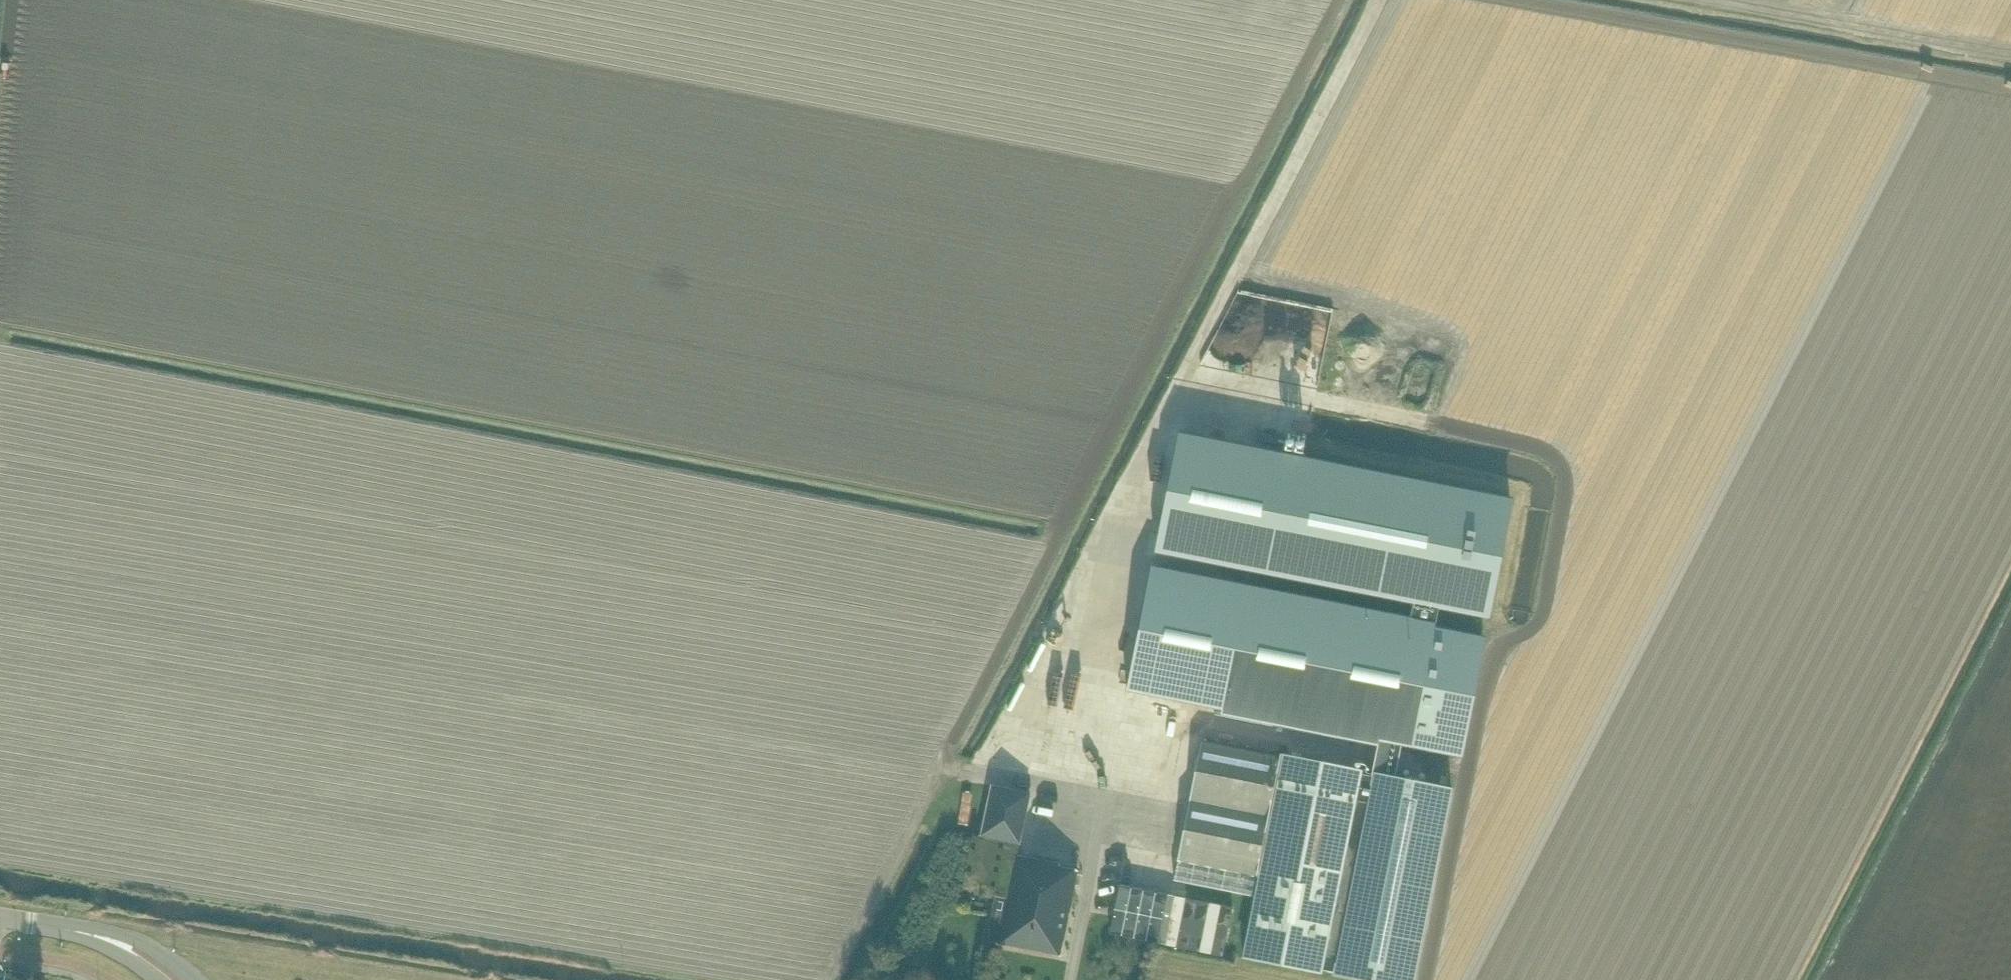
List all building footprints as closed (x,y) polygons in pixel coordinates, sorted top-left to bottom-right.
[(1179,428),(1155,547),(1273,570),(1414,598),(1409,622),(1433,627),(1438,603),(1487,613),(1511,494),(1296,451),(1179,428)] [(1459,756),(1483,636),(1433,627),(1409,622),(1151,570),(1150,573),(1127,691),(1378,740),(1375,760),(1373,769),(1372,774),(1395,779),(1396,773),(1399,761),(1402,745),(1430,750),(1459,756)] [(1177,860),(1258,875),(1338,890),(1339,890),(1350,832),(1361,774),(1362,772),(1200,742),(1177,860)] [(1350,832),(1339,890),(1338,890),(1322,970),(1373,979),(1415,979),(1452,792),(1361,774),(1350,832)] [(1030,794),(992,786),(982,836),(974,834),(963,889),(996,896),(989,929),(991,929),(988,942),(1061,956),(1078,871),(1060,867),(1060,864),(1017,856),(1030,794)] [(1322,970),(1338,890),(1258,875),(1243,954),(1322,970)] [(1168,895),(1120,885),(1110,933),(1158,943),(1168,895)] [(1233,908),(1174,896),(1165,945),(1223,956),(1233,908)] [(887,952),(884,969),(895,972),(898,955),(887,952)]
